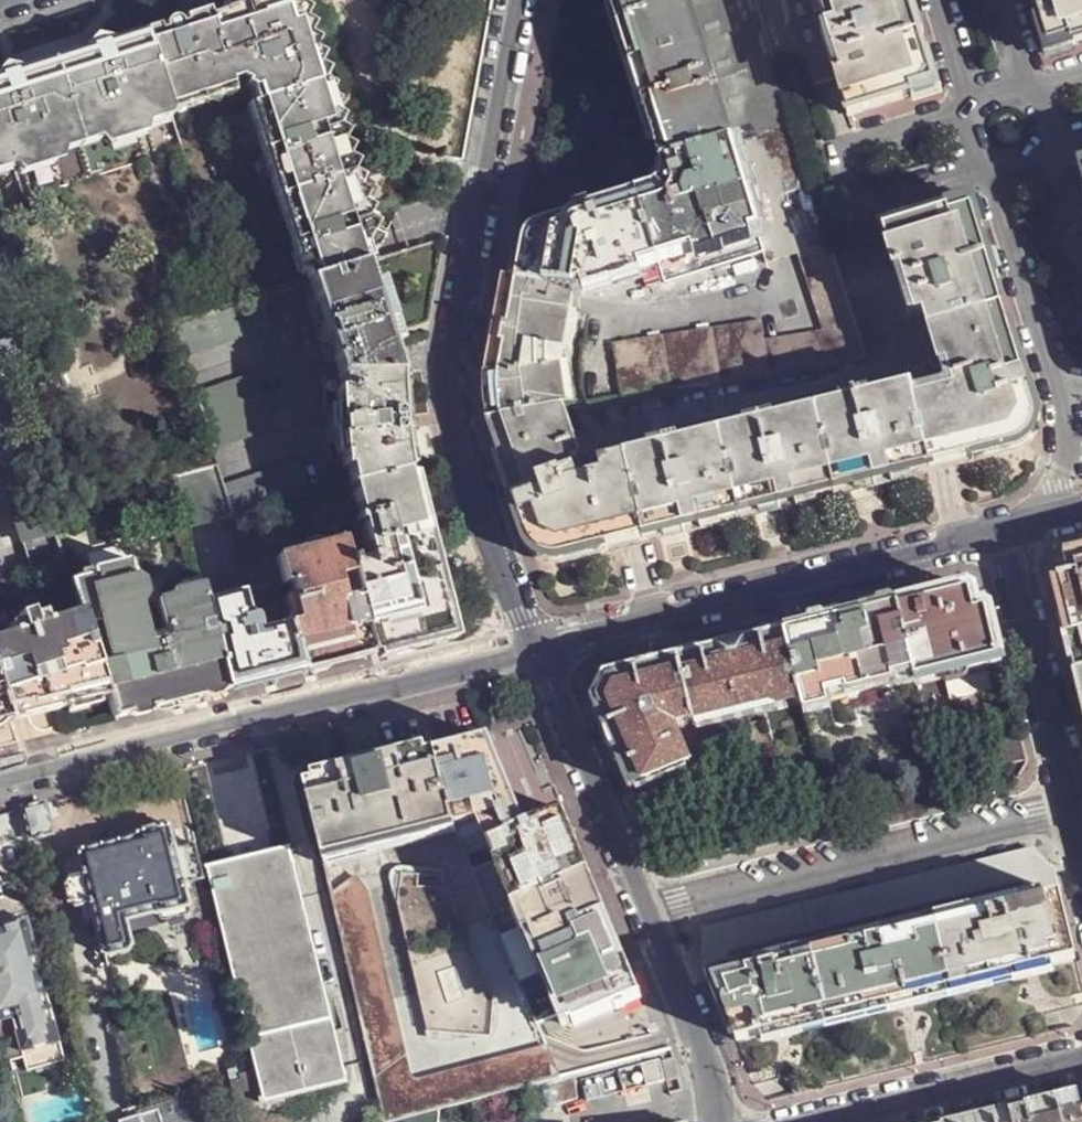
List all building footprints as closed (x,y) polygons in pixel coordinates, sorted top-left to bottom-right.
[(310,279),(365,263),(370,260),(367,253),(375,251),(381,240),(370,235),(375,225),(365,220),(361,205),(366,194),(357,189),(362,179),(351,174),(356,163),(347,159),(352,148),(342,143),(347,132),(337,128),(332,111),(337,102),(327,97),(333,86),(323,81),(320,79),(315,81),(313,74),(318,65),(323,55),(313,50),(312,49),(306,51),(303,44),(308,35),(314,25),(304,20),(309,9),(299,4),(290,7),(288,0),(239,0),(237,1),(239,7),(224,12),(209,16),(207,10),(183,18),(185,23),(180,25),(179,23),(174,19),(168,19),(164,24),(164,30),(160,31),(158,25),(143,30),(168,107),(169,113),(232,94),(227,75),(242,71),(242,72),(245,72),(247,80),(245,86),(250,88),(255,103),(246,105),(299,274),(304,273),(306,280),(310,279)] [(668,163),(730,144),(729,142),(729,140),(727,141),(713,94),(718,93),(712,71),(706,72),(684,0),(610,0),(629,61),(659,158),(668,163)] [(729,142),(792,123),(774,64),(754,0),(684,0),(706,72),(712,71),(718,93),(713,94),(727,141),(729,140),(729,142)] [(774,64),(799,56),(808,87),(812,86),(835,78),(834,75),(841,73),(818,0),(754,0),(774,64)] [(847,115),(912,96),(910,90),(932,84),(910,13),(906,0),(818,0),(841,73),(834,75),(835,78),(847,115)] [(1047,48),(1069,42),(1070,47),(1081,44),(1081,0),(1033,0),(1047,48)] [(222,5),(224,12),(239,7),(237,1),(222,5)] [(10,165),(55,150),(52,143),(99,128),(102,136),(147,122),(145,114),(168,107),(143,30),(115,38),(83,49),(24,67),(0,75),(0,159),(8,157),(10,165)] [(83,49),(115,38),(104,36),(95,34),(90,40),(83,49)] [(319,40),(308,35),(303,44),(306,51),(312,49),(313,50),(319,40)] [(24,67),(13,65),(5,63),(0,69),(0,75),(24,67)] [(328,70),(318,65),(313,74),(315,81),(320,79),(323,81),(328,70)] [(169,113),(168,107),(145,114),(147,122),(170,114),(169,113)] [(337,114),(332,111),(337,128),(340,121),(342,117),(337,114)] [(762,253),(766,264),(797,254),(829,245),(813,190),(792,123),(729,142),(730,144),(757,232),(764,252),(762,253)] [(52,143),(55,150),(102,136),(99,128),(52,143)] [(635,192),(657,263),(757,232),(730,144),(668,163),(659,158),(661,166),(662,173),(659,181),(652,186),(635,192)] [(55,150),(10,165),(20,174),(52,163),(55,150)] [(10,165),(8,157),(0,159),(0,168),(10,165)] [(380,174),(372,170),(368,180),(376,184),(380,174)] [(515,281),(574,292),(574,288),(657,263),(635,192),(574,211),(539,222),(536,222),(528,228),(523,236),(515,281)] [(361,205),(365,220),(368,213),(370,210),(366,208),(361,205)] [(914,405),(930,470),(1012,449),(1022,444),(1030,436),(1033,426),(1033,415),(970,211),(949,217),(948,212),(884,231),(892,261),(895,272),(902,270),(917,317),(923,315),(940,367),(948,365),(956,394),(914,405)] [(831,248),(840,276),(892,261),(884,231),(831,248)] [(764,252),(757,232),(657,263),(662,282),(762,253),(764,252)] [(830,247),(829,245),(797,254),(798,257),(830,247)] [(831,248),(830,247),(798,257),(822,332),(832,366),(866,361),(849,306),(840,276),(831,248)] [(367,253),(370,260),(378,258),(375,251),(367,253)] [(329,340),(335,360),(366,351),(367,354),(392,347),(365,263),(310,279),(324,324),(322,325),(327,341),(329,340)] [(895,272),(910,319),(917,317),(902,270),(895,272)] [(484,410),(487,421),(561,409),(568,407),(562,365),(574,292),(515,281),(504,279),(501,298),(497,297),(484,377),(483,398),(484,410)] [(272,327),(261,294),(229,304),(167,322),(180,358),(272,327)] [(849,306),(866,361),(885,355),(868,301),(849,306)] [(932,369),(940,367),(923,315),(917,317),(932,369)] [(832,366),(822,332),(764,341),(759,322),(612,347),(622,398),(647,394),(647,397),(788,374),(832,366)] [(384,372),(400,373),(392,347),(367,354),(366,351),(335,360),(341,374),(384,372)] [(348,467),(349,484),(407,470),(406,453),(409,453),(405,423),(403,389),(401,389),(385,391),(384,372),(341,374),(341,390),(337,390),(338,415),(328,416),(330,444),(341,442),(344,468),(348,467)] [(401,389),(400,373),(384,372),(385,391),(401,389)] [(30,567),(35,566),(61,556),(45,508),(15,417),(0,373),(0,479),(30,567)] [(192,394),(211,449),(274,428),(256,373),(192,394)] [(718,432),(720,440),(911,393),(909,386),(718,432)] [(841,491),(930,470),(914,405),(911,393),(720,440),(738,516),(827,495),(841,491)] [(548,560),(559,560),(738,516),(720,440),(626,463),(602,468),(604,479),(578,485),(571,461),(578,459),(561,409),(487,421),(529,544),(531,548),(538,556),(548,560)] [(625,455),(626,463),(720,440),(718,432),(625,455)] [(263,505),(310,494),(299,460),(222,485),(232,513),(263,505)] [(364,625),(372,654),(384,651),(457,632),(415,468),(407,470),(412,491),(413,493),(417,509),(417,511),(421,525),(422,527),(426,542),(426,544),(430,559),(430,561),(434,576),(435,578),(439,593),(439,595),(436,596),(413,602),(416,612),(364,625)] [(356,599),(364,625),(416,612),(413,602),(407,604),(381,499),(409,492),(412,491),(407,470),(349,484),(347,485),(354,517),(337,522),(342,544),(350,576),(356,599)] [(232,513),(222,485),(221,482),(175,493),(184,526),(231,514),(232,513)] [(381,499),(407,604),(413,602),(436,596),(435,594),(439,593),(435,578),(432,579),(431,577),(434,576),(430,561),(427,562),(427,560),(430,559),(426,544),(423,545),(422,543),(426,542),(422,527),(418,528),(417,527),(421,525),(417,511),(414,511),(413,510),(417,509),(413,493),(409,494),(409,492),(381,499)] [(286,625),(302,671),(372,654),(364,625),(356,599),(341,602),(336,580),(350,576),(342,544),(277,560),(263,505),(232,513),(231,514),(250,591),(262,588),(262,591),(290,584),(295,602),(290,603),(294,622),(286,625)] [(1075,572),(1081,570),(1081,549),(1071,552),(1075,572)] [(1065,554),(1070,573),(1075,572),(1071,552),(1065,553),(1065,554)] [(108,697),(114,717),(140,711),(154,708),(169,704),(180,701),(163,634),(146,637),(138,606),(143,598),(139,583),(130,578),(126,561),(88,571),(89,575),(69,581),(79,611),(83,622),(96,619),(105,657),(96,660),(108,697)] [(1073,670),(1081,668),(1081,570),(1075,572),(1070,573),(1059,576),(1051,579),(1073,670)] [(163,634),(180,701),(227,690),(211,631),(203,634),(201,625),(209,622),(204,602),(199,585),(195,585),(191,583),(177,587),(173,592),(169,593),(170,598),(155,602),(163,634)] [(915,673),(917,683),(1003,662),(990,607),(985,604),(976,605),(974,597),(960,587),(898,603),(915,673)] [(260,621),(263,631),(270,629),(263,597),(262,591),(262,588),(250,591),(246,592),(252,614),(257,615),(260,621)] [(211,631),(227,690),(244,685),(302,671),(286,625),(270,629),(263,631),(260,621),(257,615),(252,614),(246,592),(222,598),(204,602),(209,622),(211,631)] [(263,597),(270,629),(286,625),(281,606),(277,593),(263,597)] [(281,606),(286,625),(294,622),(290,603),(281,606)] [(804,703),(806,714),(832,706),(829,694),(845,690),(847,695),(896,683),(895,678),(915,673),(898,603),(785,630),(804,703)] [(108,697),(96,660),(83,622),(79,611),(33,627),(18,631),(0,637),(0,638),(26,718),(63,709),(108,697)] [(18,631),(33,627),(28,613),(26,614),(14,617),(18,631)] [(201,625),(203,634),(211,631),(209,622),(201,625)] [(593,699),(630,787),(691,763),(676,726),(694,721),(694,723),(720,717),(719,714),(776,700),(778,708),(804,703),(785,630),(607,674),(593,699)] [(459,637),(457,632),(384,651),(372,654),(373,660),(459,637)] [(9,722),(26,718),(0,638),(0,695),(9,722)] [(1081,705),(1081,668),(1073,670),(1081,705)] [(9,722),(0,695),(0,725),(9,722)] [(986,739),(993,768),(1027,759),(1020,730),(986,739)] [(491,738),(436,751),(455,820),(483,812),(565,1012),(570,1024),(642,998),(565,811),(527,827),(491,738)] [(330,776),(429,753),(428,747),(312,775),(313,781),(330,776)] [(321,839),(326,859),(349,853),(456,825),(455,820),(436,751),(429,753),(330,776),(313,781),(307,783),(321,839)] [(23,808),(32,841),(55,834),(48,802),(23,808)] [(455,820),(456,825),(458,830),(538,1023),(565,1012),(483,812),(455,820)] [(635,821),(642,836),(648,834),(641,818),(635,821)] [(106,953),(112,957),(134,952),(137,945),(137,942),(132,922),(158,916),(159,919),(161,921),(163,921),(166,922),(188,916),(192,913),(192,907),(178,849),(172,824),(169,825),(167,822),(142,828),(143,832),(139,833),(140,836),(82,850),(87,873),(71,878),(71,880),(68,884),(73,904),(76,904),(79,908),(82,907),(86,924),(100,920),(106,953)] [(327,865),(386,1120),(408,1115),(429,1109),(439,1107),(560,1076),(551,1056),(547,1045),(543,1035),(538,1023),(458,830),(456,825),(349,853),(326,859),(327,865)] [(172,948),(178,952),(195,947),(196,947),(200,942),(200,935),(205,934),(206,929),(210,926),(215,925),(202,880),(204,878),(197,844),(178,849),(192,907),(192,913),(188,916),(166,922),(163,921),(161,921),(159,919),(158,916),(132,922),(137,942),(158,939),(162,939),(166,943),(169,943),(172,948)] [(265,1101),(265,1102),(290,1097),(350,1082),(349,1080),(347,1080),(291,849),(293,849),(293,846),(277,850),(273,851),(234,862),(230,862),(208,868),(208,870),(210,869),(260,1073),(266,1100),(265,1101)] [(1024,879),(1028,893),(1043,889),(1044,891),(1060,887),(1055,867),(1034,847),(928,874),(935,901),(1024,879)] [(807,904),(814,931),(931,901),(925,874),(807,904)] [(1045,897),(936,923),(953,988),(1012,974),(1014,982),(1054,972),(1052,964),(1076,958),(1061,892),(1045,897)] [(705,957),(711,970),(733,965),(730,951),(809,931),(803,904),(705,928),(705,938),(705,957)] [(0,927),(0,1021),(12,1018),(21,1053),(58,1044),(28,920),(0,927)] [(887,1004),(889,1012),(930,1002),(928,995),(953,988),(936,923),(814,953),(830,1018),(887,1004)] [(763,1035),(764,1042),(804,1033),(802,1025),(830,1018),(814,953),(761,966),(759,959),(733,965),(733,966),(711,972),(711,970),(706,972),(732,1035),(736,1033),(739,1040),(763,1035)] [(551,1056),(578,1049),(559,1043),(543,1035),(547,1045),(551,1056)] [(560,1076),(637,1057),(632,1038),(594,1048),(578,1049),(551,1056),(560,1076)] [(21,1053),(25,1072),(63,1062),(58,1044),(21,1053)] [(661,1058),(643,1062),(647,1083),(665,1079),(661,1058)] [(676,1058),(664,1060),(668,1080),(679,1078),(676,1065),(678,1065),(676,1058)] [(232,1085),(237,1109),(265,1102),(265,1101),(266,1100),(260,1073),(238,1078),(231,1079),(232,1085)] [(6,1082),(13,1109),(19,1107),(12,1081),(6,1082)] [(143,1106),(147,1121),(215,1121),(207,1090),(143,1106)] [(1078,1092),(957,1121),(1081,1121),(1081,1107),(1078,1092)] [(439,1107),(429,1109),(408,1115),(386,1120),(379,1121),(438,1121),(439,1107)] [(119,1121),(149,1121),(148,1109),(118,1111),(119,1121)]
